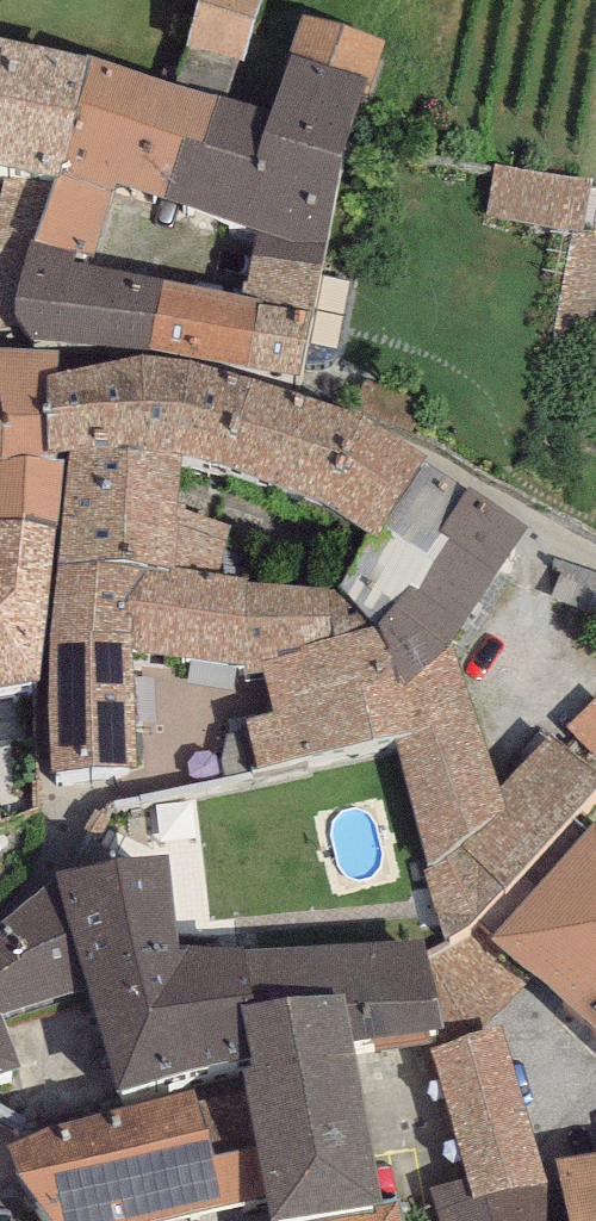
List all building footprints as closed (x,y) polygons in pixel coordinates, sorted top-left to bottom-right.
[(195,66),(255,84),(279,7),(262,1),(262,0),(215,0),(195,66)] [(407,56),(322,33),(295,134),(243,120),(229,171),(214,167),(199,222),(195,236),(273,257),(258,313),(328,336),(407,56)] [(0,62),(0,196),(13,198),(0,266),(0,346),(52,335),(83,204),(115,82),(0,62)] [(229,171),(243,120),(115,82),(83,204),(127,214),(139,217),(140,203),(199,222),(214,167),(229,171)] [(313,396),(328,336),(110,285),(127,214),(83,204),(52,335),(313,396)] [(52,530),(63,476),(72,396),(73,370),(0,371),(0,529),(52,530)] [(85,403),(72,396),(63,476),(81,487),(88,487),(84,592),(163,592),(201,594),(206,486),(370,542),(392,560),(408,572),(416,562),(461,501),(456,487),(390,455),(167,387),(85,403)] [(424,704),(448,696),(556,555),(461,501),(416,562),(408,572),(392,560),(364,610),(409,654),(424,704)] [(0,529),(0,713),(43,709),(52,530),(0,529)] [(160,680),(163,592),(84,592),(78,800),(156,795),(160,680)] [(409,654),(364,610),(274,607),(201,594),(163,592),(160,680),(271,690),(281,738),(253,744),(268,787),(400,765),(390,715),(424,704),(409,654)] [(531,825),(509,780),(477,686),(448,696),(424,704),(390,715),(400,765),(439,886),(466,877),(531,825)] [(595,760),(595,709),(571,740),(595,760)] [(509,780),(531,825),(466,877),(439,886),(461,950),(490,946),(595,845),(595,777),(553,742),(509,780)] [(514,953),(595,1025),(595,861),(514,953)] [(42,1094),(18,1039),(113,1006),(144,1119),(269,1085),(271,1094),(286,1177),(295,1220),(420,1220),(385,1070),(376,1028),(282,1038),(267,969),(201,972),(187,883),(75,902),(0,968),(0,1104),(42,1094)] [(568,1206),(518,1046),(471,1057),(504,1194),(479,1199),(456,1204),(461,1220),(566,1220),(568,1206)] [(33,1171),(64,1220),(295,1220),(286,1177),(240,1184),(214,1117),(33,1171)] [(571,1178),(585,1220),(595,1220),(595,1175),(571,1178)]
